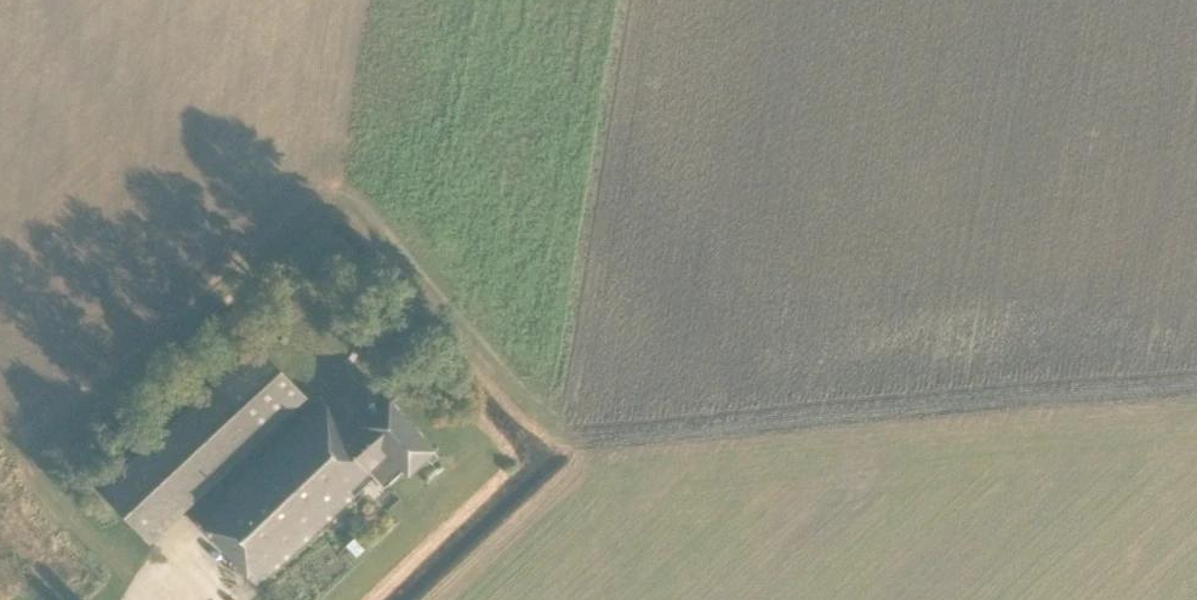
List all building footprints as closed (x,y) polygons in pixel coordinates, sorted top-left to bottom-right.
[(218,480),(309,395),(259,342),(102,489),(152,542),(188,508),(259,584),(376,476),(386,487),(406,469),(411,474),(438,449),(392,398),(354,435),(324,400),(228,490),(218,480)]
